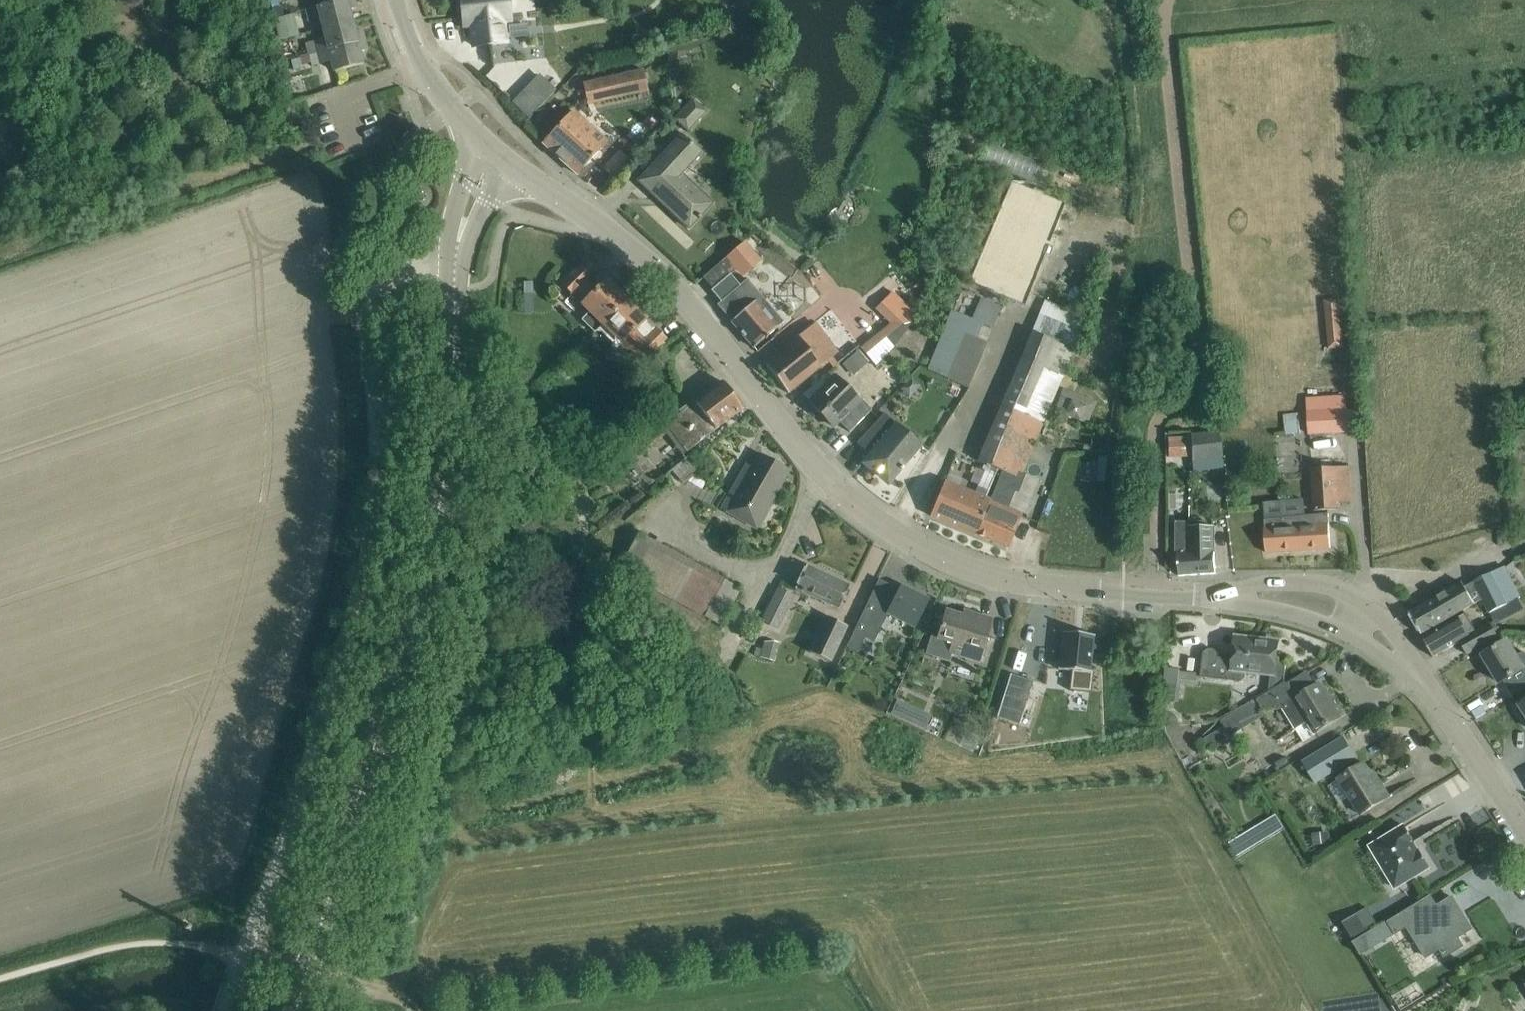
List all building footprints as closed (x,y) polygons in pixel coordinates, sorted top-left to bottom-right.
[(320,2),(321,6),(307,10),(310,21),(321,19),(322,26),(352,18),(350,10),(357,8),(355,0),(329,0),(320,2)] [(475,47),(506,44),(503,21),(511,20),(509,0),(461,0),(464,26),(468,25),(472,25),(475,47)] [(281,6),(272,8),(274,17),(283,14),(281,6)] [(292,17),(276,20),(279,33),(295,29),(292,17)] [(352,18),(322,26),(326,39),(315,42),(317,52),(365,39),(363,31),(356,33),(352,18)] [(368,50),(365,39),(317,52),(320,64),(331,61),(334,72),(364,64),(361,52),(368,50)] [(300,59),(291,61),(294,71),(303,68),(302,65),(300,59)] [(650,93),(646,72),(584,86),(588,106),(650,93)] [(539,74),(510,100),(528,120),(557,94),(539,74)] [(687,128),(705,109),(692,97),(673,116),(687,128)] [(577,175),(591,160),(607,142),(574,112),(544,144),(577,175)] [(699,220),(702,217),(714,205),(680,173),(700,152),(682,136),(639,182),(689,229),(698,219),(699,220)] [(1048,180),(1053,159),(982,144),(977,164),(1048,180)] [(744,242),(727,257),(738,269),(745,263),(750,269),(760,260),(744,242)] [(604,324),(626,301),(606,281),(595,293),(584,283),(596,271),(586,261),(580,267),(581,268),(564,284),(592,312),(583,321),(594,332),(603,323),(604,324)] [(722,302),(718,305),(733,322),(732,323),(754,349),(765,339),(766,340),(768,338),(767,337),(784,322),(747,280),(740,286),(730,275),(712,291),(722,302)] [(535,280),(523,280),(523,295),(535,295),(535,280)] [(905,305),(898,312),(911,324),(915,315),(918,303),(912,298),(905,305)] [(1325,300),(1329,348),(1344,347),(1339,299),(1325,300)] [(626,301),(604,324),(623,343),(616,351),(612,347),(605,355),(624,374),(639,359),(640,360),(651,349),(653,351),(665,339),(656,330),(655,331),(645,320),(626,301)] [(898,312),(888,302),(879,311),(903,334),(912,325),(911,324),(898,312)] [(1059,322),(1054,338),(1075,344),(1083,316),(1040,303),(1033,330),(1045,333),(1049,320),(1059,322)] [(935,396),(961,406),(985,342),(975,338),(981,322),(948,310),(924,374),(941,380),(935,396)] [(815,324),(765,364),(788,394),(804,381),(839,354),(815,324)] [(1020,476),(1072,349),(1029,331),(977,458),(1020,476)] [(871,362),(862,349),(848,360),(858,373),(871,362)] [(520,363),(514,377),(527,382),(533,369),(520,363)] [(850,432),(864,418),(872,410),(861,399),(859,401),(835,377),(809,403),(833,427),(839,422),(850,432)] [(919,386),(911,379),(901,390),(909,397),(919,386)] [(690,405),(671,419),(661,405),(636,424),(651,444),(676,425),(693,448),(744,409),(723,382),(707,394),(706,393),(690,405)] [(1064,391),(1056,412),(1086,423),(1094,402),(1064,391)] [(1346,433),(1345,395),(1308,396),(1309,433),(1346,433)] [(884,413),(871,429),(857,443),(867,454),(864,457),(869,461),(867,464),(888,482),(898,469),(916,447),(895,430),(894,431),(891,428),(895,424),(884,413)] [(1300,434),(1299,413),(1285,414),(1285,418),(1270,419),(1271,435),(1300,434)] [(1203,453),(1204,461),(1224,460),(1223,435),(1191,436),(1191,438),(1191,453),(1203,453)] [(1191,457),(1191,453),(1191,438),(1168,439),(1169,457),(1191,457)] [(722,509),(756,528),(788,471),(760,455),(748,476),(743,472),(722,509)] [(684,463),(674,471),(684,484),(689,480),(694,476),(693,474),(702,467),(694,458),(686,465),(684,463)] [(1313,466),(1314,488),(1315,509),(1338,508),(1337,500),(1351,500),(1349,464),(1313,466)] [(975,534),(989,499),(945,481),(931,516),(975,534)] [(1022,512),(989,499),(975,534),(1008,548),(1022,512)] [(1282,501),(1262,502),(1263,517),(1283,516),(1282,501)] [(1329,515),(1264,519),(1265,533),(1266,553),(1299,551),(1331,549),(1330,529),(1329,515)] [(1189,522),(1176,521),(1176,556),(1178,556),(1179,576),(1197,575),(1196,561),(1194,561),(1193,553),(1190,553),(1189,522)] [(1203,522),(1189,522),(1190,553),(1193,553),(1194,561),(1196,561),(1197,575),(1216,573),(1215,552),(1204,552),(1203,522)] [(719,625),(739,588),(651,542),(632,578),(719,625)] [(839,609),(842,603),(850,586),(806,566),(795,589),(839,609)] [(1463,583),(1409,614),(1421,635),(1483,600),(1490,613),(1522,597),(1514,582),(1505,567),(1465,587),(1463,583)] [(890,608),(888,613),(889,613),(915,627),(920,618),(929,600),(905,588),(901,586),(900,589),(892,604),(890,608)] [(870,599),(854,632),(861,636),(863,637),(874,642),(876,637),(886,618),(889,613),(888,613),(890,608),(870,599)] [(946,610),(938,638),(933,654),(948,659),(951,652),(980,660),(992,619),(976,615),(975,619),(946,610)] [(1466,614),(1440,629),(1423,639),(1434,657),(1460,642),(1467,655),(1498,638),(1490,624),(1476,632),(1466,614)] [(831,662),(847,626),(827,617),(810,653),(831,662)] [(1063,632),(1059,670),(1072,671),(1070,691),(1091,693),(1093,672),(1090,671),(1094,636),(1063,632)] [(1201,674),(1201,677),(1245,683),(1246,673),(1271,676),(1269,691),(1285,682),(1286,672),(1287,662),(1277,661),(1279,644),(1254,641),(1254,638),(1236,636),(1234,659),(1229,659),(1229,661),(1219,660),(1219,659),(1219,658),(1219,657),(1219,656),(1219,655),(1219,654),(1218,654),(1218,653),(1218,652),(1217,652),(1217,651),(1216,651),(1216,650),(1215,650),(1214,650),(1213,649),(1212,649),(1211,649),(1210,649),(1209,650),(1208,650),(1207,650),(1207,651),(1206,651),(1206,652),(1205,652),(1205,653),(1204,653),(1204,654),(1204,655),(1204,656),(1201,674)] [(1500,683),(1504,681),(1524,668),(1524,649),(1516,655),(1507,641),(1484,656),(1500,683)] [(760,658),(773,662),(778,644),(773,643),(765,642),(760,658)] [(1179,670),(1167,668),(1165,684),(1177,686),(1179,670)] [(1504,681),(1514,697),(1524,690),(1524,668),(1504,681)] [(1015,682),(994,738),(1005,742),(1009,731),(1021,735),(1037,690),(1015,682)] [(1315,733),(1324,728),(1341,718),(1320,683),(1283,706),(1291,719),(1302,712),(1315,733)] [(1209,708),(1210,692),(1178,689),(1177,704),(1209,708)] [(899,701),(892,714),(925,729),(931,716),(899,701)] [(1224,726),(1204,739),(1210,748),(1230,736),(1224,726)] [(1365,764),(1348,774),(1339,779),(1361,815),(1390,797),(1381,783),(1378,785),(1365,764)] [(1265,825),(1271,835),(1284,827),(1278,817),(1265,825)] [(1395,888),(1401,884),(1430,867),(1420,850),(1418,851),(1413,844),(1415,843),(1405,826),(1371,847),(1386,872),(1395,888)] [(1328,832),(1310,834),(1311,845),(1329,844),(1328,832)] [(1388,922),(1389,924),(1373,934),(1380,944),(1407,927),(1426,957),(1440,949),(1445,957),(1463,946),(1458,938),(1472,929),(1452,897),(1437,907),(1435,903),(1427,907),(1423,900),(1423,901),(1388,922)] [(1355,914),(1342,923),(1353,940),(1366,931),(1355,914)]
